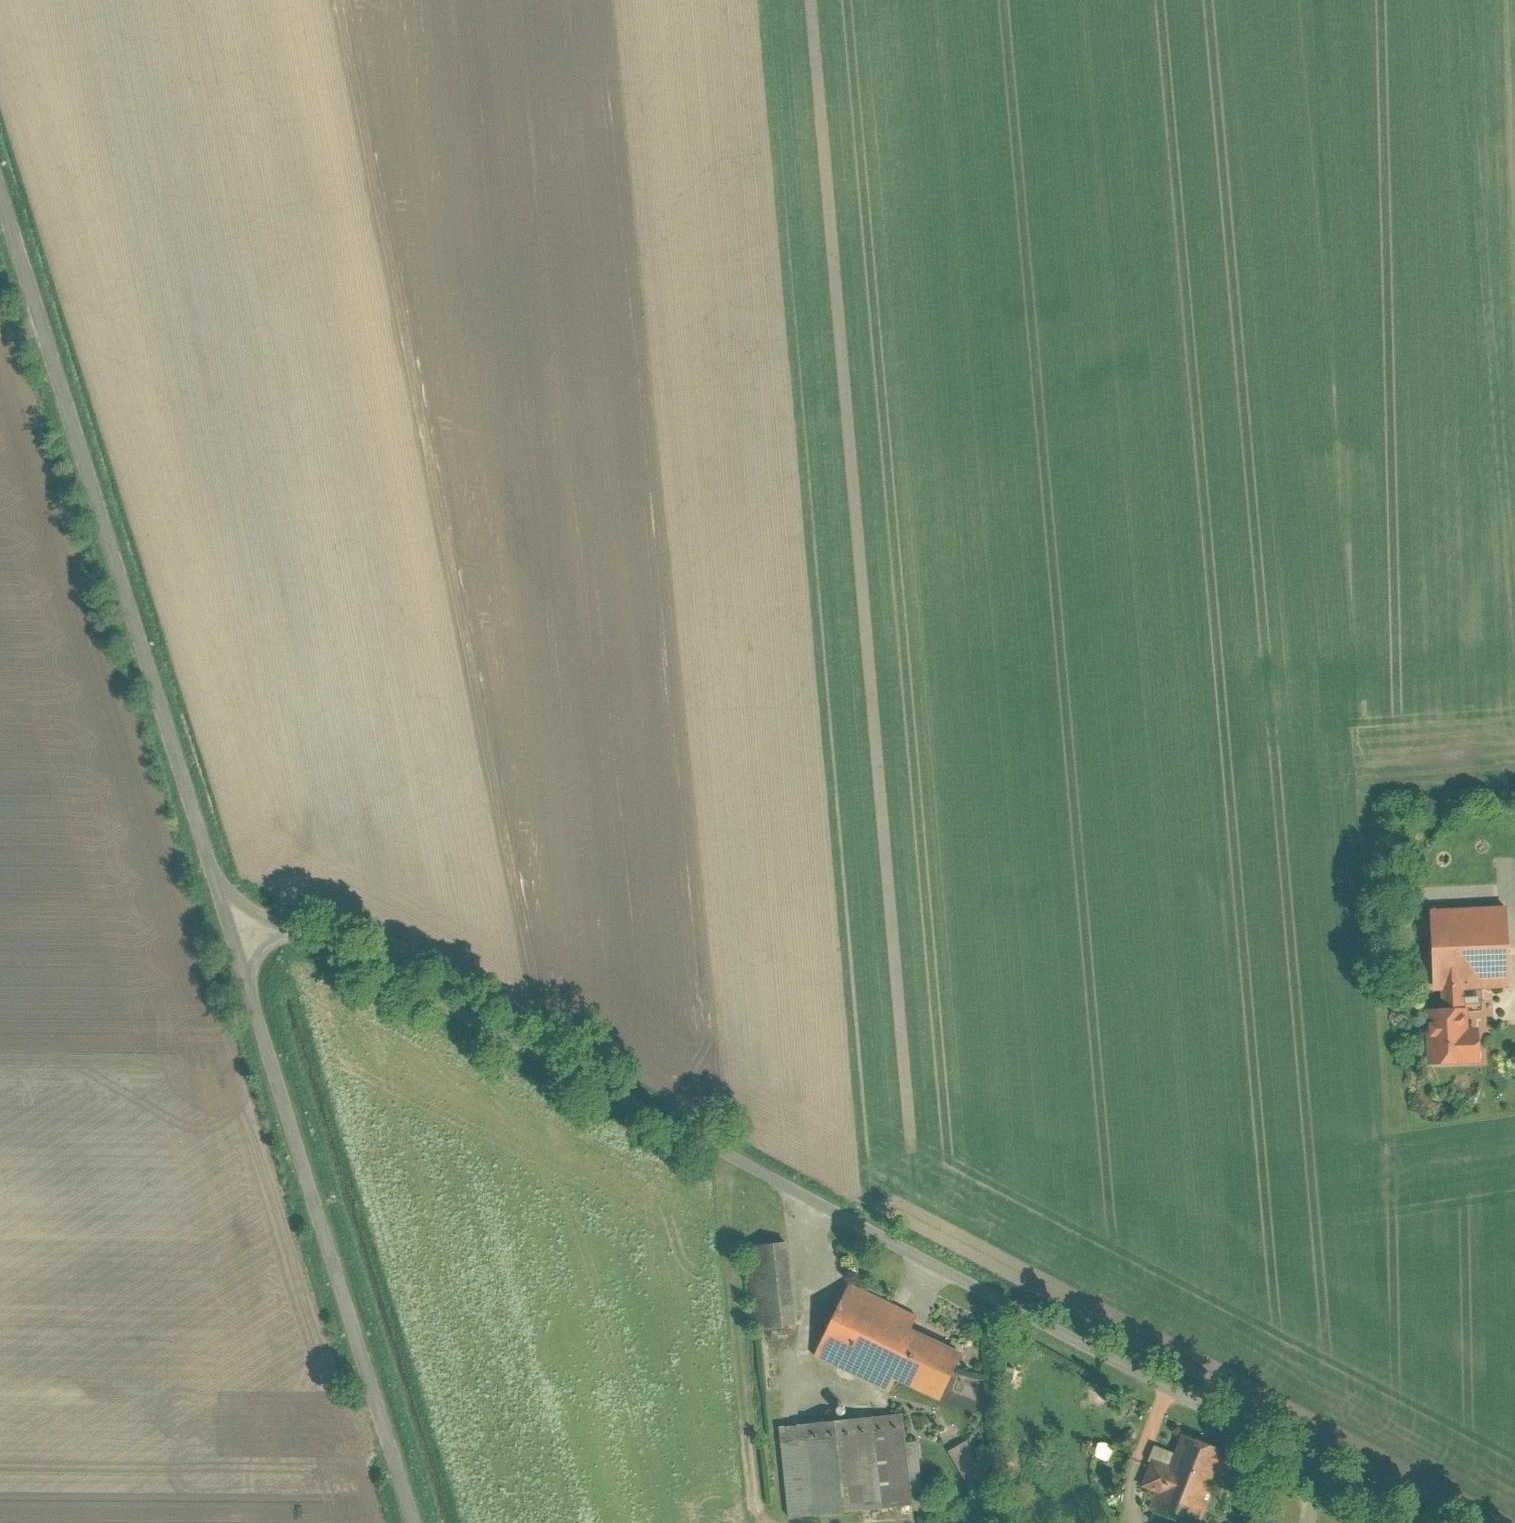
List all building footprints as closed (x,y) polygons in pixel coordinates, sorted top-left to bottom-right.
[(1462,1010),(1461,992),(1507,990),(1504,909),(1427,912),(1431,993),(1441,993),(1441,1011),(1462,1010)] [(1423,1012),(1426,1068),(1479,1065),(1477,1029),(1468,1030),(1467,1010),(1423,1012)] [(754,1332),(795,1328),(786,1244),(745,1249),(754,1332)] [(916,1319),(849,1286),(814,1358),(888,1394),(893,1383),(937,1404),(960,1356),(910,1331),(916,1319)] [(1116,1395),(1106,1390),(1100,1401),(1110,1407),(1116,1395)] [(905,1445),(901,1415),(778,1430),(789,1521),(923,1505),(916,1444),(905,1445)] [(1214,1471),(1221,1475),(1228,1459),(1221,1456),(1222,1453),(1181,1436),(1167,1468),(1151,1461),(1140,1488),(1156,1495),(1149,1511),(1178,1522),(1192,1522),(1214,1471)] [(947,1453),(967,1487),(985,1477),(965,1443),(947,1453)]
